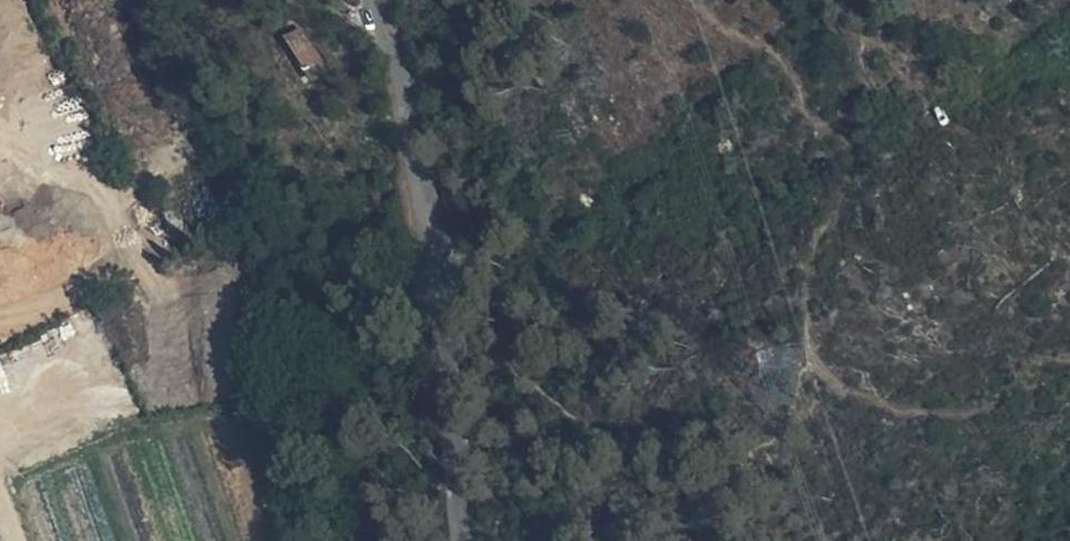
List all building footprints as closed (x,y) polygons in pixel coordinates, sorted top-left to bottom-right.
[(308,29),(288,35),(300,71),(319,65),(308,29)]
